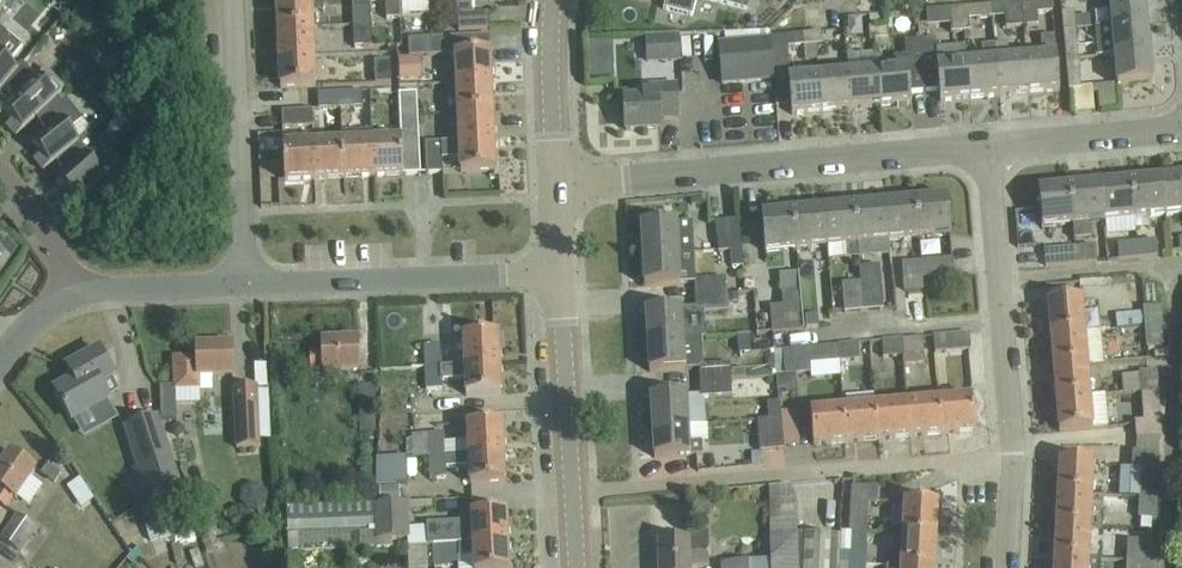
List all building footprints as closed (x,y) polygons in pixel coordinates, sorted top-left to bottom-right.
[(86,17),(95,7),(86,0),(81,0),(75,8),(86,17)] [(314,28),(312,0),(277,0),(278,29),(314,28)] [(390,20),(401,19),(401,15),(400,0),(389,0),(390,20)] [(401,15),(430,13),(429,0),(400,0),(401,15)] [(460,30),(490,29),(489,13),(473,14),(472,0),(458,0),(460,30)] [(747,11),(750,0),(707,0),(747,11)] [(1052,0),(1022,3),(1023,27),(1039,26),(1038,14),(1054,12),(1052,0)] [(1148,23),(1146,0),(1110,0),(1112,25),(1148,23)] [(371,25),(370,1),(352,2),(353,26),(371,25)] [(1005,5),(1007,28),(1023,27),(1022,3),(1005,5)] [(968,8),(969,20),(993,18),(992,6),(968,8)] [(968,8),(950,9),(951,33),(970,32),(969,20),(968,8)] [(1075,12),(1064,13),(1065,30),(1076,29),(1076,16),(1075,12)] [(1099,57),(1115,56),(1150,52),(1148,23),(1112,25),(1112,26),(1096,27),(1099,57)] [(371,25),(353,26),(355,55),(390,54),(389,46),(372,47),(371,25)] [(889,39),(888,26),(869,28),(871,40),(889,39)] [(5,86),(18,71),(18,70),(9,63),(23,47),(0,28),(0,92),(5,86)] [(278,29),(279,59),(315,57),(314,28),(278,29)] [(1076,29),(1065,30),(1067,60),(1079,59),(1076,29)] [(822,33),(804,34),(805,46),(817,45),(823,45),(822,33)] [(770,37),(770,39),(774,74),(776,73),(776,71),(791,69),(788,48),(804,47),(805,46),(804,34),(770,37)] [(490,35),(455,37),(455,54),(457,84),(492,82),(490,35)] [(1043,55),(1057,54),(1055,36),(1041,38),(1043,55)] [(455,54),(455,37),(431,38),(432,55),(455,54)] [(650,38),(651,62),(681,61),(680,37),(650,38)] [(431,38),(408,39),(409,56),(432,55),(431,38)] [(774,82),(770,39),(719,44),(723,86),(774,82)] [(936,39),(921,40),(925,92),(939,91),(940,102),(971,99),(967,56),(954,57),(953,48),(937,49),(936,39)] [(895,69),(878,70),(881,107),(912,104),(911,93),(925,92),(921,40),(905,42),(906,56),(895,57),(895,69)] [(612,43),(588,43),(590,79),(614,78),(612,43)] [(805,46),(804,47),(805,62),(818,61),(817,45),(805,46)] [(983,54),(967,56),(971,99),(1000,96),(996,45),(982,46),(983,54)] [(1030,94),(1026,57),(1010,58),(1009,45),(996,45),(1000,96),(1030,94)] [(147,50),(138,62),(151,72),(160,61),(147,50)] [(1115,56),(1118,86),(1153,83),(1150,52),(1115,56)] [(1026,57),(1030,94),(1060,91),(1057,54),(1043,55),(1026,57)] [(316,87),(315,57),(279,59),(281,88),(316,87)] [(1079,59),(1067,60),(1069,90),(1081,89),(1079,59)] [(376,84),(392,84),(391,61),(375,62),(376,84)] [(49,105),(57,98),(65,89),(46,70),(37,78),(23,64),(18,70),(18,71),(5,86),(16,97),(3,110),(13,121),(7,127),(17,137),(37,118),(50,106),(49,105)] [(881,107),(878,70),(849,73),(852,109),(881,107)] [(849,73),(819,75),(822,112),(852,109),(849,73)] [(822,112),(819,75),(789,78),(792,115),(822,112)] [(492,82),(457,84),(458,112),(493,111),(492,82)] [(400,107),(418,106),(417,85),(399,85),(400,107)] [(678,117),(677,87),(643,88),(643,99),(624,100),(626,131),(661,129),(661,118),(678,117)] [(363,92),(340,93),(341,109),(363,108),(363,92)] [(340,93),(318,94),(319,110),(341,109),(340,93)] [(43,171),(57,161),(80,143),(79,143),(89,135),(93,132),(66,98),(61,102),(57,98),(49,105),(50,106),(37,118),(47,132),(33,143),(42,155),(35,160),(43,171)] [(402,140),(419,139),(418,106),(400,107),(402,140)] [(314,127),(313,109),(282,111),(283,129),(314,127)] [(493,111),(458,112),(459,140),(495,139),(493,111)] [(342,133),(343,143),(344,178),(374,177),(372,141),(372,132),(342,133)] [(80,143),(57,161),(67,172),(58,180),(67,191),(61,197),(70,208),(117,166),(116,162),(110,155),(107,154),(89,135),(79,143),(80,143)] [(402,140),(372,141),(374,177),(421,174),(419,139),(402,140)] [(495,139),(459,140),(461,173),(496,171),(495,139)] [(442,142),(425,143),(427,174),(443,174),(443,151),(450,151),(449,144),(443,144),(442,142)] [(343,143),(312,144),(314,180),(344,178),(343,143)] [(312,144),(283,146),(285,181),(314,180),(312,144)] [(1166,216),(1181,215),(1181,177),(1163,179),(1166,216)] [(1132,182),(1135,219),(1166,216),(1163,179),(1132,182)] [(1136,230),(1135,219),(1132,182),(1101,184),(1104,222),(1123,220),(1124,231),(1136,230)] [(1070,187),(1074,224),(1075,240),(1091,239),(1090,223),(1104,222),(1101,184),(1070,187)] [(1042,227),(1074,224),(1070,187),(1039,190),(1042,227)] [(948,198),(917,201),(920,238),(951,235),(948,198)] [(917,201),(886,204),(889,241),(920,238),(917,201)] [(886,204),(855,206),(858,244),(889,241),(886,204)] [(855,206),(824,209),(828,247),(858,244),(855,206)] [(797,249),(828,247),(824,209),(793,212),(797,249)] [(765,252),(797,249),(793,212),(762,215),(765,252)] [(731,252),(742,251),(739,220),(716,222),(719,253),(731,252)] [(643,256),(694,253),(693,223),(641,226),(643,256)] [(153,228),(139,228),(139,242),(153,242),(153,228)] [(2,260),(7,264),(16,250),(0,239),(0,263),(2,260)] [(1157,241),(1137,242),(1138,259),(1158,257),(1157,241)] [(1138,259),(1137,242),(1117,244),(1119,261),(1138,259)] [(1096,246),(1076,248),(1078,263),(1097,262),(1096,246)] [(1078,263),(1076,248),(1044,251),(1046,266),(1078,263)] [(743,268),(742,251),(731,252),(732,269),(743,268)] [(696,280),(694,253),(643,256),(645,286),(695,284),(696,283),(696,280)] [(953,259),(921,262),(923,277),(955,274),(953,259)] [(923,277),(921,262),(902,264),(903,279),(923,277)] [(879,266),(860,267),(864,310),(883,309),(879,266)] [(864,310),(860,267),(841,269),(845,312),(864,310)] [(806,330),(801,273),(780,275),(783,306),(771,308),(773,333),(806,330)] [(695,296),(726,294),(726,278),(696,280),(696,283),(695,284),(695,296)] [(746,293),(756,292),(754,278),(744,279),(746,293)] [(1144,324),(1163,322),(1159,282),(1133,284),(1134,300),(1142,299),(1143,312),(1144,324)] [(726,294),(695,296),(696,309),(696,312),(704,312),(727,311),(727,304),(726,294)] [(739,294),(726,294),(727,304),(739,303),(739,294)] [(1051,335),(1085,332),(1082,300),(1049,303),(1051,335)] [(696,309),(646,312),(648,342),(684,340),(706,339),(704,312),(696,312),(696,309)] [(1143,312),(1116,314),(1117,329),(1145,326),(1144,324),(1143,312)] [(818,316),(806,316),(806,329),(819,328),(818,316)] [(1165,347),(1163,322),(1144,324),(1145,326),(1147,348),(1165,347)] [(1051,335),(1054,368),(1087,365),(1085,332),(1051,335)] [(934,337),(936,353),(971,350),(970,334),(934,337)] [(465,366),(500,365),(499,335),(463,336),(465,366)] [(750,335),(738,336),(740,354),(752,353),(750,335)] [(934,337),(901,339),(904,366),(925,364),(925,356),(936,355),(936,353),(934,337)] [(903,356),(901,339),(870,342),(873,373),(884,372),(883,358),(903,356)] [(359,371),(359,364),(358,340),(323,342),(323,353),(310,353),(311,370),(324,370),(324,372),(359,371)] [(685,370),(684,340),(648,342),(650,372),(685,370)] [(859,343),(835,345),(837,363),(861,361),(859,343)] [(440,345),(424,345),(425,368),(441,367),(440,345)] [(812,365),(837,363),(835,345),(776,351),(778,378),(813,374),(812,365)] [(198,358),(184,358),(174,359),(175,386),(176,392),(201,390),(201,377),(233,376),(232,346),(197,347),(198,358)] [(55,392),(72,421),(108,400),(100,386),(114,378),(99,351),(68,368),(75,381),(55,392)] [(425,368),(412,369),(413,391),(442,390),(442,381),(465,380),(466,396),(502,395),(500,365),(465,366),(441,367),(425,368)] [(699,366),(700,382),(731,380),(731,371),(731,365),(699,366)] [(1054,368),(1057,400),(1090,397),(1087,365),(1054,368)] [(745,370),(731,371),(731,380),(745,379),(745,370)] [(1123,394),(1141,393),(1159,391),(1158,370),(1139,372),(1140,375),(1122,376),(1123,394)] [(731,380),(700,382),(701,398),(732,396),(731,380)] [(361,385),(361,409),(413,409),(413,392),(379,392),(379,385),(361,385)] [(174,386),(160,387),(161,420),(176,419),(176,405),(176,392),(174,392),(174,386)] [(256,388),(233,389),(236,450),(258,449),(258,440),(268,440),(267,415),(257,415),(256,388)] [(1159,391),(1141,393),(1143,422),(1135,422),(1136,437),(1163,437),(1159,391)] [(653,428),(688,426),(687,395),(651,397),(653,428)] [(1108,428),(1105,395),(1090,397),(1057,400),(1059,432),(1108,428)] [(940,401),(943,434),(975,432),(973,398),(940,401)] [(943,434),(940,401),(908,404),(911,437),(943,434)] [(769,420),(781,419),(780,402),(767,403),(769,420)] [(911,437),(908,404),(876,406),(878,440),(911,437)] [(878,440),(876,406),(844,409),(847,443),(878,440)] [(847,443),(844,409),(811,412),(814,446),(847,443)] [(157,417),(126,427),(148,493),(179,483),(157,417)] [(781,419),(769,420),(758,421),(760,452),(784,450),(781,419)] [(465,425),(466,455),(504,453),(503,423),(465,425)] [(689,443),(688,426),(653,428),(654,458),(702,455),(702,443),(689,443)] [(429,457),(445,456),(444,433),(428,434),(429,457)] [(761,452),(752,453),(752,467),(762,466),(761,452)] [(1160,454),(1133,452),(1132,469),(1159,470),(1160,454)] [(30,466),(10,453),(0,468),(0,504),(5,508),(13,497),(15,499),(35,470),(30,466)] [(445,456),(429,457),(431,479),(446,479),(446,468),(469,467),(470,485),(506,483),(504,453),(466,455),(445,456)] [(411,457),(380,457),(380,484),(411,484),(411,457)] [(1060,461),(1058,494),(1092,495),(1094,463),(1060,461)] [(135,484),(112,500),(131,527),(154,510),(135,484)] [(878,488),(854,487),(850,531),(867,533),(868,504),(877,504),(878,488)] [(1092,495),(1058,494),(1057,526),(1090,528),(1092,495)] [(699,498),(691,511),(704,519),(712,506),(699,498)] [(1158,499),(1139,498),(1138,519),(1157,520),(1158,499)] [(905,502),(903,535),(937,537),(938,504),(905,502)] [(375,528),(376,541),(409,539),(408,503),(374,504),(375,528)] [(374,504),(288,508),(289,532),(375,528),(374,504)] [(427,524),(428,546),(459,544),(508,542),(507,512),(472,514),(472,522),(427,524)] [(17,514),(1,540),(20,553),(37,529),(17,514)] [(203,545),(217,541),(211,522),(198,525),(203,545)] [(1055,558),(1089,560),(1090,528),(1057,526),(1055,558)] [(867,533),(850,531),(849,552),(866,553),(867,533)] [(708,533),(687,534),(687,542),(660,543),(661,567),(689,567),(689,565),(708,565),(708,533)] [(840,560),(841,536),(797,534),(770,535),(771,562),(721,564),(722,567),(840,567),(840,560)] [(903,535),(901,567),(921,567),(935,567),(937,537),(903,535)] [(1127,541),(1127,561),(1154,563),(1155,542),(1127,541)] [(459,544),(460,558),(458,558),(458,567),(510,567),(508,542),(459,544)] [(448,545),(432,546),(433,567),(442,567),(449,567),(448,545)] [(1101,560),(1089,560),(1055,558),(1055,567),(1101,567),(1101,560)]
